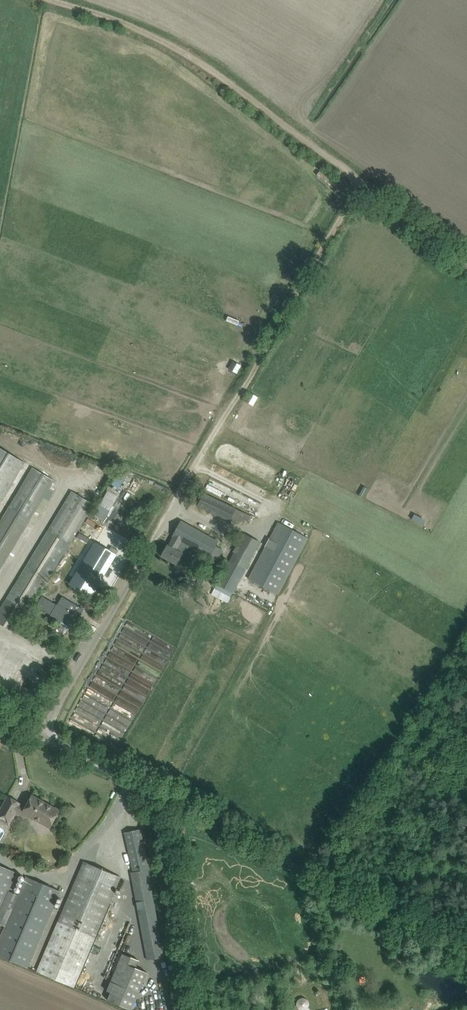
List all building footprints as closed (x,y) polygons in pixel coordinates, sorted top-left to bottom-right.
[(2,503),(25,463),(0,447),(0,506),(2,503)] [(23,533),(54,481),(33,467),(4,515),(0,521),(0,570),(23,533)] [(112,483),(119,488),(127,478),(119,472),(112,483)] [(109,486),(107,491),(117,494),(119,490),(109,486)] [(70,544),(94,505),(71,491),(0,608),(0,624),(15,633),(70,544)] [(235,507),(212,497),(203,493),(197,506),(229,520),(230,519),(239,523),(245,513),(235,507)] [(218,541),(190,525),(181,521),(172,536),(173,537),(169,545),(168,545),(161,556),(176,565),(182,554),(184,555),(189,546),(216,561),(223,550),(215,546),(218,541)] [(278,594),(287,578),(308,537),(278,522),(257,562),(248,578),(278,594)] [(232,593),(259,540),(244,532),(216,584),(232,593)] [(91,596),(116,555),(94,542),(69,584),(91,596)] [(72,628),(83,609),(62,596),(57,606),(43,598),(37,606),(51,614),(51,615),(72,628)] [(33,796),(25,809),(20,806),(21,804),(8,797),(0,811),(0,820),(9,825),(16,813),(32,822),(33,818),(50,827),(59,811),(33,796)] [(148,960),(164,957),(140,829),(124,832),(133,872),(131,872),(148,960)] [(73,987),(95,937),(121,877),(84,861),(58,921),(59,921),(37,971),(73,987)] [(17,873),(0,865),(0,913),(17,873)] [(61,891),(27,876),(0,939),(0,956),(28,968),(61,891)] [(147,972),(136,968),(139,960),(123,953),(107,991),(110,993),(107,1000),(131,1009),(147,972)] [(88,983),(84,991),(97,997),(100,988),(88,983)] [(310,1006),(305,997),(296,1002),(301,1009),(302,1009),(310,1006)]
